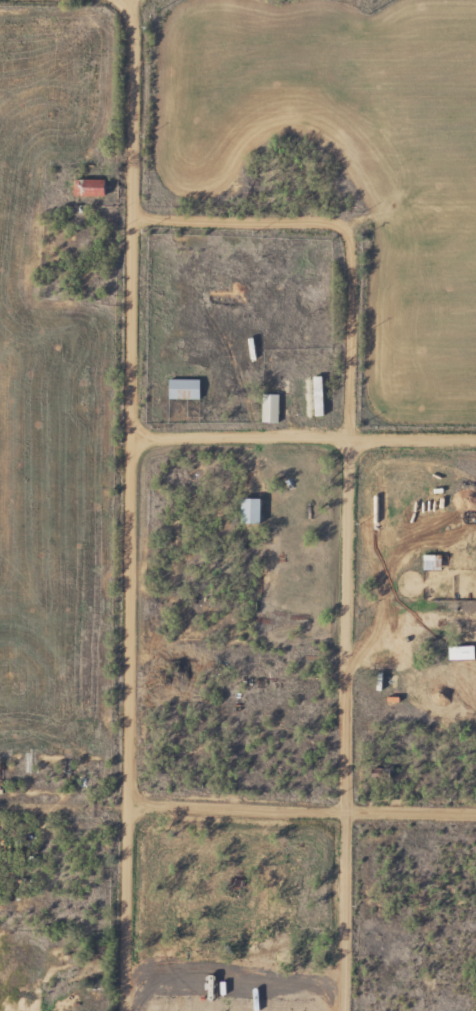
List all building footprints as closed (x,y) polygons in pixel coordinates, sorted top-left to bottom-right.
[(69,179),(69,196),(100,196),(100,179),(69,179)] [(164,399),(196,399),(196,380),(164,380),(164,399)] [(294,383),(294,416),(319,416),(319,383),(294,383)] [(257,423),(275,423),(275,395),(257,395),(257,423)] [(255,498),(235,498),(235,524),(255,524),(255,498)] [(437,570),(437,555),(418,555),(418,570),(437,570)] [(469,660),(469,645),(444,645),(444,661),(469,660)]
